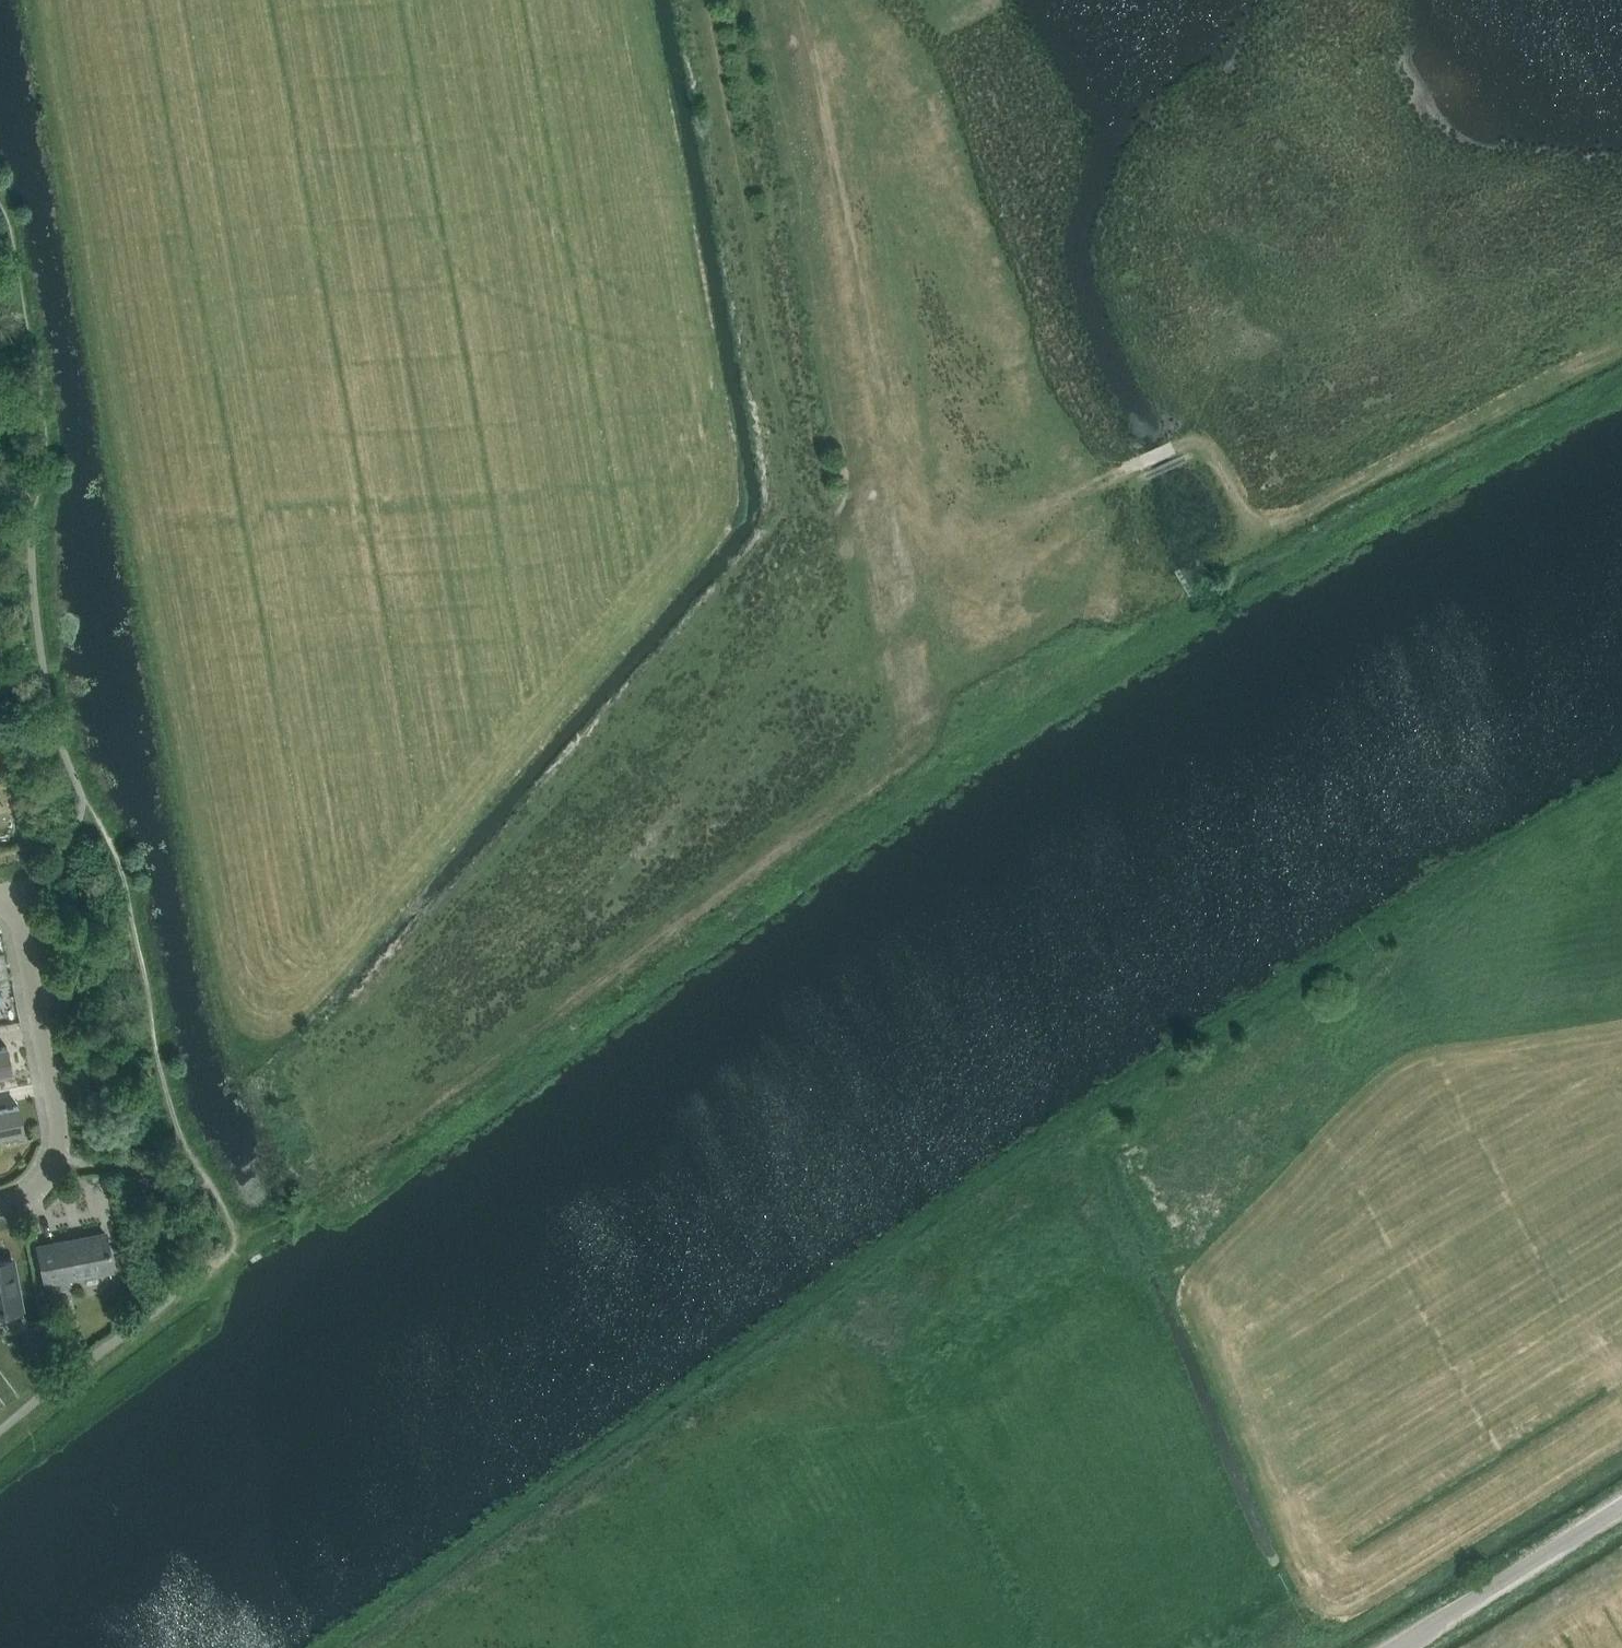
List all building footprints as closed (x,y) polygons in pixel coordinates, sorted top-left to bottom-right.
[(9,984),(3,953),(0,954),(0,985),(9,984)] [(12,1070),(7,1045),(0,1047),(0,1072),(12,1070)] [(20,1104),(0,1108),(0,1134),(25,1129),(20,1104)] [(113,1270),(106,1234),(53,1244),(54,1249),(39,1252),(46,1290),(62,1287),(60,1280),(113,1270)] [(22,1306),(14,1262),(0,1264),(0,1310),(22,1306)]
